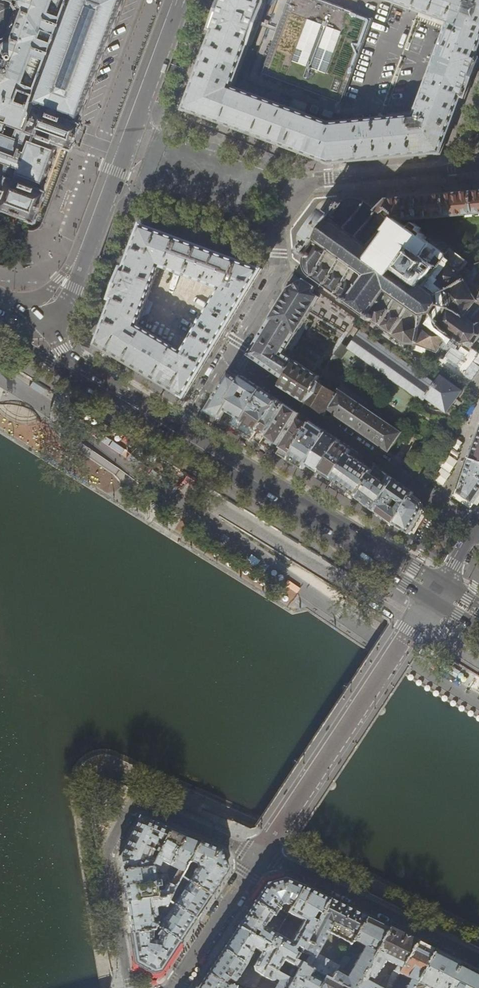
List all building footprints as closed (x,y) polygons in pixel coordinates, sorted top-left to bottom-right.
[(5,209),(5,210),(7,211),(7,210),(8,211),(13,212),(14,213),(16,214),(16,213),(21,215),(24,216),(23,218),(25,218),(28,219),(28,221),(29,221),(30,222),(31,221),(32,221),(33,221),(37,210),(34,209),(37,201),(39,202),(40,198),(41,199),(44,190),(43,190),(44,189),(43,188),(44,185),(59,145),(59,146),(62,147),(63,147),(63,148),(66,149),(67,147),(68,147),(68,146),(69,146),(69,145),(71,139),(70,139),(72,134),(74,129),(75,129),(77,125),(76,124),(77,122),(78,123),(78,121),(77,121),(78,119),(76,119),(78,114),(79,115),(81,111),(79,110),(81,105),(83,106),(84,102),(83,101),(85,97),(86,97),(88,93),(86,92),(88,88),(89,89),(91,84),(89,84),(91,79),(92,80),(94,76),(92,75),(94,71),(96,71),(97,67),(96,66),(98,62),(99,62),(101,58),(99,57),(101,53),(102,53),(104,49),(103,49),(104,44),(105,45),(107,40),(106,40),(107,35),(109,36),(110,32),(109,31),(111,27),(112,27),(114,23),(112,22),(114,18),(115,18),(117,14),(115,14),(117,9),(118,10),(120,5),(119,5),(120,0),(122,1),(122,0),(0,0),(0,207),(5,209)] [(210,29),(210,30),(213,32),(184,111),(186,112),(187,111),(221,124),(327,163),(327,164),(329,164),(332,164),(333,163),(361,160),(377,159),(438,154),(438,155),(441,154),(461,97),(465,99),(473,78),(478,60),(478,58),(476,57),(478,50),(478,0),(366,0),(451,31),(439,66),(418,123),(346,129),(237,85),(270,0),(221,0),(218,10),(216,15),(214,19),(211,28),(210,29)] [(319,0),(289,0),(262,74),(341,103),(372,20),(319,0)] [(377,211),(385,217),(389,211),(403,222),(404,222),(478,214),(478,191),(467,192),(457,193),(430,196),(402,198),(387,199),(386,200),(382,205),(377,211)] [(461,345),(463,345),(471,349),(478,336),(478,285),(474,283),(478,273),(476,266),(473,272),(466,268),(468,263),(451,250),(451,251),(449,250),(447,250),(444,248),(443,249),(430,240),(429,241),(404,222),(403,222),(389,211),(385,217),(377,211),(365,202),(361,200),(357,199),(353,200),(349,201),(345,203),(343,205),(339,202),(339,203),(336,201),(335,202),(331,208),(333,210),(332,211),(333,212),(330,215),(329,216),(325,214),(321,219),(324,222),(326,224),(322,229),(319,233),(317,232),(313,230),(309,236),(312,238),(311,239),(313,241),(310,244),(308,244),(307,245),(305,243),(301,249),(300,250),(302,252),(306,255),(304,260),(304,264),(305,267),(306,271),(307,274),(310,277),(342,299),(343,301),(342,301),(342,302),(343,302),(347,304),(347,305),(347,306),(349,304),(350,304),(363,313),(362,314),(364,316),(364,315),(368,317),(368,318),(366,319),(367,320),(367,319),(370,322),(372,321),(404,343),(403,346),(406,346),(406,343),(421,345),(438,352),(448,337),(449,338),(451,338),(461,344),(461,345)] [(224,334),(237,312),(254,284),(262,270),(142,224),(134,243),(125,268),(122,267),(121,270),(119,275),(115,284),(112,293),(110,299),(109,300),(113,301),(96,345),(147,376),(185,399),(186,397),(204,367),(221,338),(224,334)] [(389,452),(401,433),(363,406),(366,402),(342,385),(336,394),(317,381),(319,377),(318,376),(318,377),(295,361),(284,354),(311,312),(347,334),(356,320),(320,297),(319,298),(312,294),(315,288),(305,281),(289,289),(271,319),(250,353),(251,356),(259,362),(276,374),(280,377),(283,379),(279,386),(286,391),(314,409),(324,415),(328,410),(336,415),(384,448),(387,450),(389,452)] [(422,401),(425,397),(446,412),(461,391),(439,376),(436,380),(360,326),(358,328),(360,330),(348,348),(422,401)] [(208,411),(220,419),(230,404),(228,402),(228,400),(240,380),(242,377),(230,372),(219,391),(207,411),(208,411)] [(230,404),(220,419),(225,422),(239,430),(252,438),(277,400),(275,398),(271,396),(269,395),(260,388),(249,381),(242,377),(240,380),(228,400),(228,402),(230,404)] [(256,441),(260,443),(285,405),(279,401),(277,400),(252,438),(256,441)] [(260,443),(274,451),(295,417),(298,413),(295,411),(289,408),(285,405),(260,443)] [(301,421),(298,419),(277,453),(283,457),(290,461),(302,438),(301,437),(308,426),(304,423),(301,421)] [(297,465),(305,470),(327,433),(318,427),(313,424),(311,422),(308,426),(301,437),(302,438),(290,461),(297,465)] [(309,472),(317,477),(328,460),(323,456),(324,453),(329,456),(339,442),(339,441),(336,439),(327,433),(305,470),(309,472)] [(328,484),(330,485),(341,466),(336,463),(339,458),(344,461),(348,453),(350,450),(348,448),(342,444),(339,442),(329,456),(328,460),(317,477),(328,484)] [(436,477),(445,482),(459,457),(450,452),(436,477)] [(334,487),(355,500),(372,470),(370,468),(359,461),(350,455),(348,453),(344,461),(341,466),(330,485),(334,487)] [(474,503),(478,495),(478,463),(472,459),(471,461),(460,493),(466,497),(474,503)] [(365,506),(375,512),(394,479),(390,476),(382,471),(375,466),(372,470),(355,500),(365,506)] [(394,479),(375,512),(384,519),(393,525),(394,524),(410,497),(413,493),(411,492),(406,488),(403,486),(394,479)] [(397,525),(409,532),(422,510),(420,503),(410,497),(394,524),(397,525)] [(154,503),(143,508),(158,520),(161,508),(154,503)] [(120,860),(122,871),(152,867),(156,859),(171,829),(164,826),(140,816),(139,819),(133,830),(125,846),(120,856),(119,856),(119,857),(120,859),(120,860)] [(171,829),(156,859),(162,861),(170,866),(184,839),(186,835),(175,831),(171,829)] [(186,835),(184,839),(199,845),(201,842),(197,840),(186,835)] [(199,845),(184,839),(170,866),(178,870),(170,884),(170,885),(176,888),(182,877),(186,870),(190,861),(199,845)] [(190,873),(186,880),(210,896),(216,886),(227,869),(223,856),(221,850),(201,842),(199,845),(190,861),(197,864),(198,868),(196,870),(195,871),(192,870),(190,873)] [(158,870),(162,861),(156,859),(152,867),(155,869),(158,870)] [(124,886),(156,882),(156,876),(155,869),(152,867),(122,871),(122,874),(124,886)] [(182,877),(186,880),(190,873),(186,870),(182,877)] [(161,875),(156,876),(156,882),(159,882),(166,880),(165,878),(163,873),(160,871),(161,875)] [(175,891),(177,892),(186,880),(182,877),(176,888),(175,891)] [(262,889),(254,902),(273,915),(284,922),(287,915),(280,909),(282,905),(284,905),(285,904),(292,908),(304,885),(290,880),(285,878),(275,881),(266,884),(262,889)] [(186,880),(177,892),(174,899),(171,903),(195,919),(200,910),(210,896),(186,880)] [(126,898),(127,902),(172,896),(175,891),(176,888),(170,885),(170,884),(170,882),(163,892),(158,893),(157,887),(160,887),(159,882),(156,882),(124,886),(126,898)] [(308,887),(304,885),(292,908),(288,913),(303,922),(291,942),(276,935),(270,946),(275,949),(266,967),(292,981),(302,964),(296,960),(300,952),(296,950),(297,947),(301,950),(330,898),(314,890),(308,887)] [(131,930),(132,933),(153,930),(156,926),(157,924),(154,922),(155,921),(155,917),(156,917),(156,916),(155,916),(154,909),(157,907),(166,906),(169,902),(171,897),(172,896),(127,902),(128,906),(131,930)] [(346,907),(330,898),(301,950),(300,952),(296,960),(302,964),(325,977),(331,980),(339,966),(316,954),(326,938),(328,939),(330,936),(328,935),(328,933),(351,944),(353,940),(367,917),(346,907)] [(158,928),(160,929),(179,942),(185,933),(195,919),(171,903),(169,902),(166,906),(164,911),(160,909),(157,914),(161,916),(157,924),(156,926),(158,928)] [(265,927),(272,918),(273,915),(254,902),(247,912),(237,927),(270,946),(276,935),(273,933),(265,927)] [(284,922),(273,915),(272,918),(282,924),(284,922)] [(343,987),(345,987),(355,987),(389,928),(383,925),(367,917),(353,940),(365,947),(349,974),(343,987)] [(153,972),(161,971),(179,942),(160,929),(157,941),(155,941),(153,941),(153,934),(155,934),(158,928),(156,926),(153,930),(132,933),(134,946),(136,963),(146,968),(153,972)] [(275,949),(270,946),(237,927),(235,930),(222,949),(262,975),(266,967),(275,949)] [(405,936),(401,934),(396,932),(389,928),(355,987),(391,987),(399,974),(416,942),(405,936)] [(416,942),(399,974),(410,980),(406,987),(414,987),(435,951),(424,946),(416,942)] [(207,973),(223,984),(227,983),(229,979),(230,980),(229,983),(233,982),(235,982),(237,983),(245,987),(246,987),(255,987),(256,986),(260,978),(262,975),(222,949),(213,964),(207,973)] [(459,963),(435,951),(414,987),(424,987),(425,987),(427,987),(478,987),(478,973),(459,963)] [(331,980),(343,987),(349,974),(342,971),(343,968),(344,969),(349,960),(344,957),(339,966),(331,980)] [(325,977),(302,964),(292,981),(288,987),(319,987),(325,977)] [(292,981),(266,967),(262,975),(260,978),(267,981),(268,980),(272,982),(271,983),(276,986),(275,987),(288,987),(292,981)] [(231,985),(230,985),(229,985),(227,983),(223,984),(207,973),(204,977),(197,987),(237,987),(231,985)] [(343,987),(331,980),(325,977),(319,987),(345,987),(343,987)]
